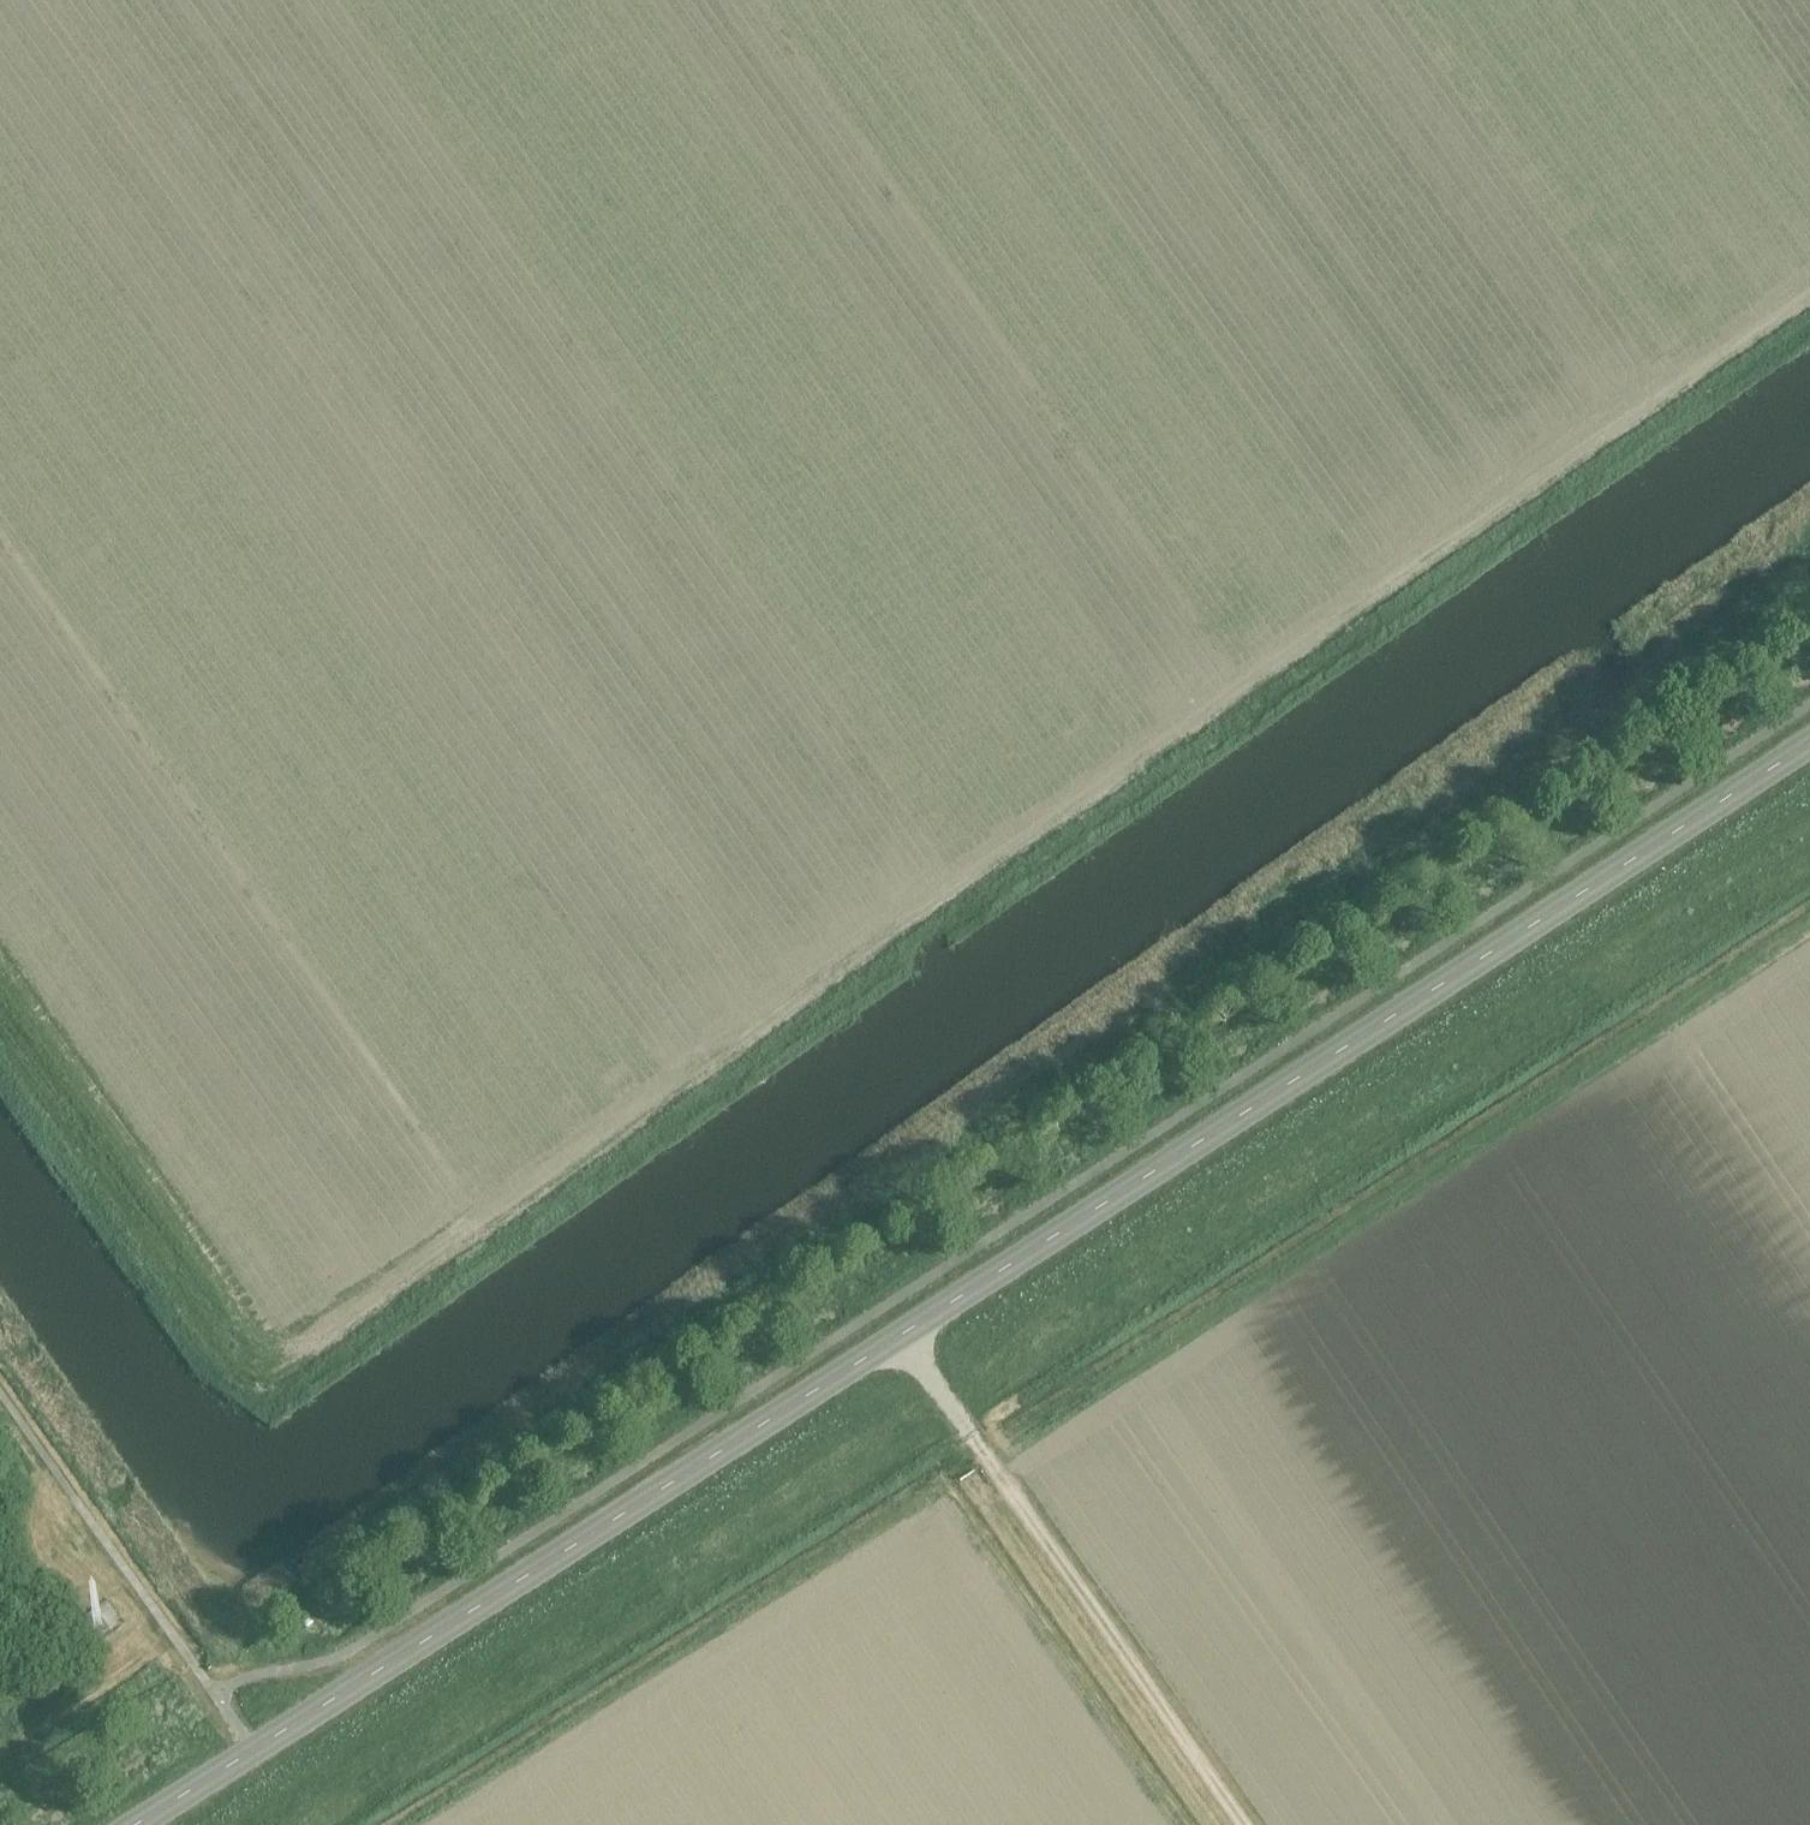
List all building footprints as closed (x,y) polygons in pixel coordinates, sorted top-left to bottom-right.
[(96,1611),(97,1611),(110,1630),(122,1622),(108,1602),(96,1611)]
